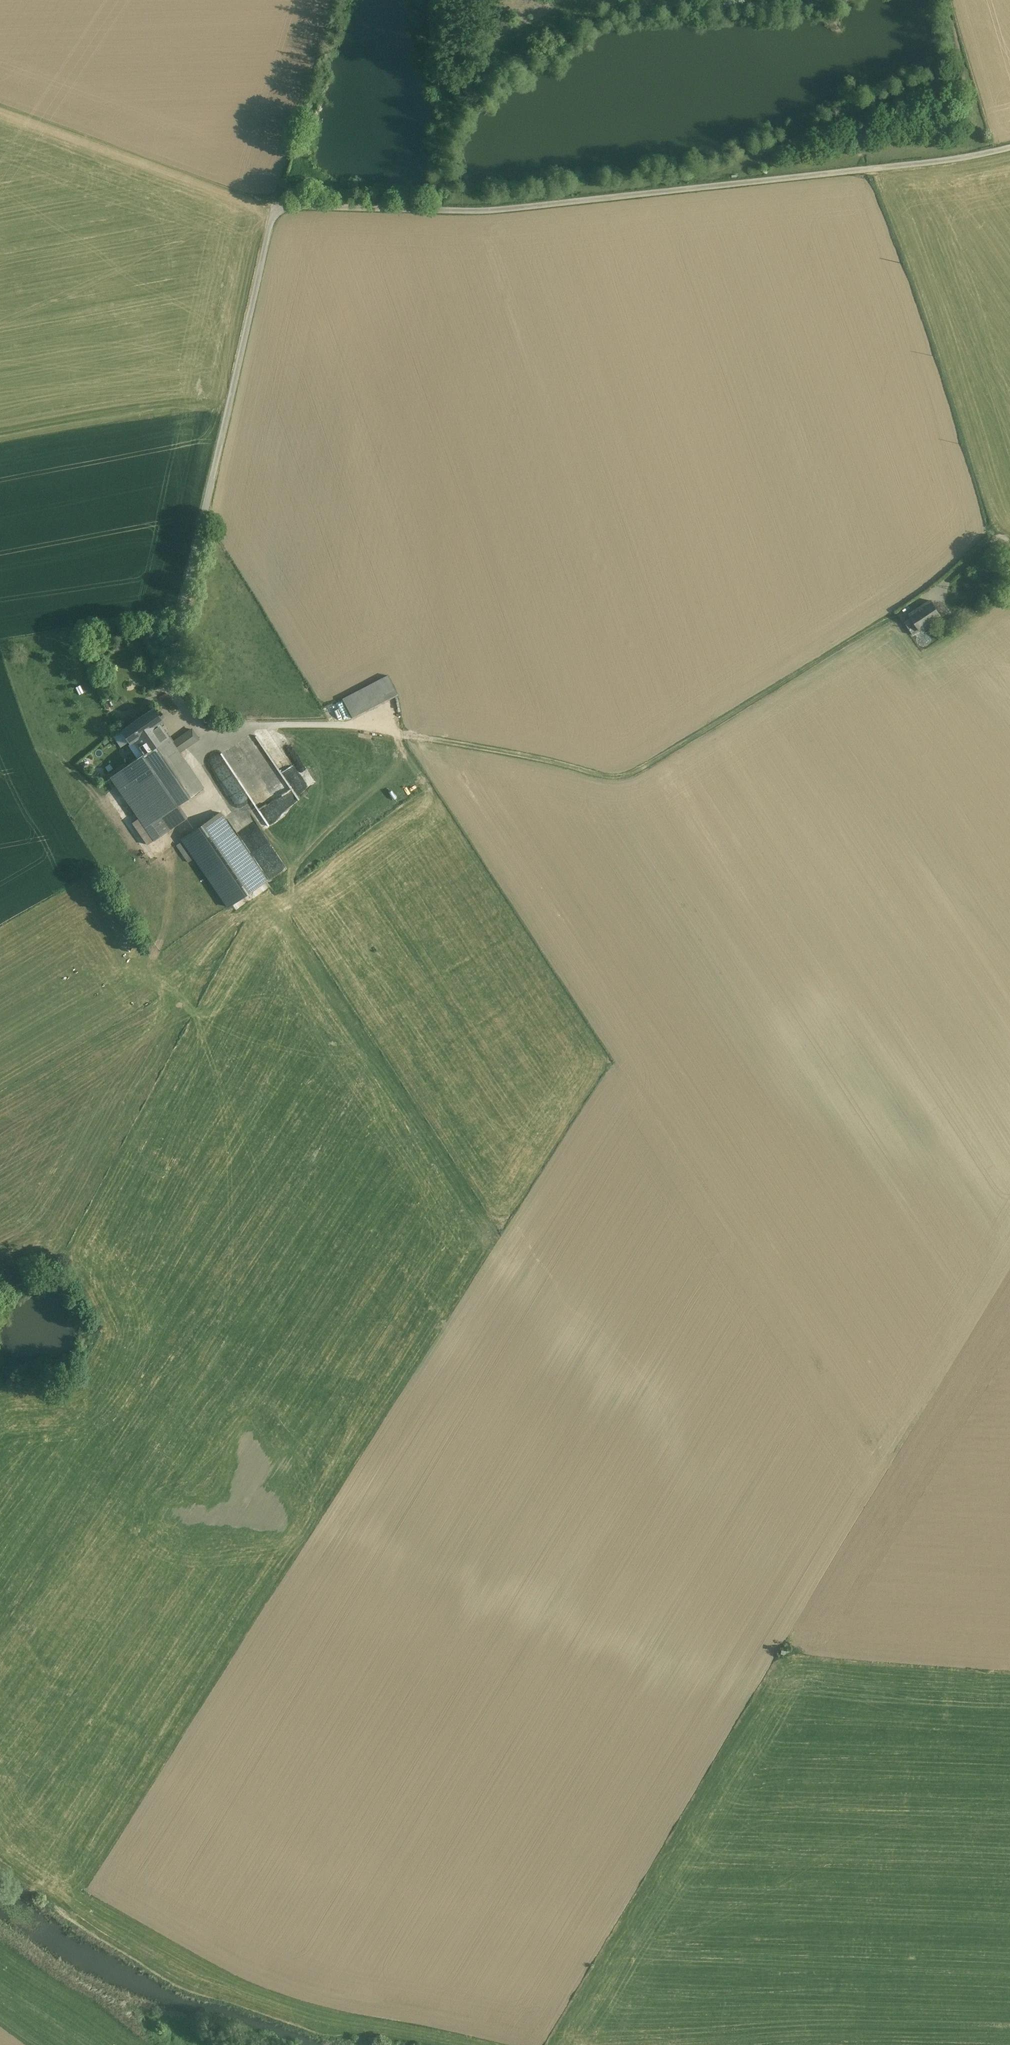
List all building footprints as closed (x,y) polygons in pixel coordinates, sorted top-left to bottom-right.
[(911,616),(919,629),(940,616),(930,600),(909,613),(911,616)] [(972,609),(955,620),(959,626),(976,615),(972,609)] [(913,632),(919,629),(911,616),(906,619),(913,632)] [(388,675),(343,699),(350,713),(395,689),(388,675)] [(153,708),(121,730),(130,743),(158,723),(162,721),(153,708)] [(158,723),(133,740),(142,754),(177,805),(178,804),(202,788),(178,752),(172,743),(158,723)] [(192,729),(172,743),(178,752),(198,739),(192,729)] [(372,746),(384,749),(387,740),(374,737),(372,746)] [(142,754),(127,765),(127,766),(111,777),(139,818),(154,840),(187,817),(178,804),(177,805),(142,754)] [(266,880),(219,812),(181,839),(227,906),(266,880)] [(154,840),(139,818),(132,822),(147,844),(154,840)]
